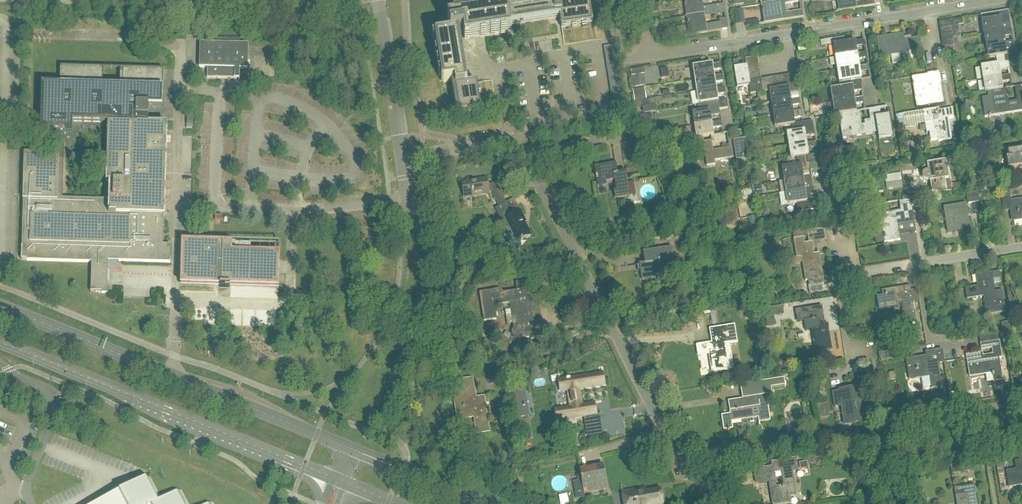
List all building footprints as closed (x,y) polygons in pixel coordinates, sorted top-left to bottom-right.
[(552,0),(529,0),(510,3),(511,10),(447,20),(450,34),(436,36),(443,83),(454,82),(459,113),(480,110),(476,84),(476,83),(464,85),(456,33),(473,30),(474,36),(511,30),(510,24),(511,24),(549,18),(559,16),(561,27),(592,22),(589,2),(574,4),(571,5),(553,7),(552,0)] [(703,9),(702,0),(683,0),(682,0),(685,18),(704,15),(703,9)] [(760,6),(763,25),(782,22),(803,18),(802,11),(786,14),(785,5),(801,2),(801,0),(779,0),(779,3),(760,6)] [(837,13),(875,7),(874,1),(879,0),(876,0),(855,3),(855,0),(835,0),(837,13)] [(704,15),(685,18),(687,37),(707,34),(719,32),(728,30),(727,21),(720,22),(720,24),(706,26),(704,18),(726,14),(724,6),(703,9),(704,15)] [(737,25),(741,24),(745,24),(744,10),(735,12),(737,25)] [(983,34),(1003,31),(1002,31),(1002,25),(1010,24),(1009,17),(1009,16),(998,18),(997,13),(980,16),(983,34)] [(941,35),(953,33),(952,27),(940,29),(941,35)] [(1005,43),(1004,43),(1004,37),(1012,36),(1011,29),(1002,31),(1003,31),(983,34),(985,46),(1005,43)] [(904,41),(903,35),(876,39),(879,59),(894,56),(894,54),(900,53),(902,62),(911,61),(909,52),(922,50),(921,44),(908,46),(907,40),(904,41)] [(835,59),(857,55),(856,48),(865,46),(864,41),(833,46),(835,59)] [(1008,64),(1016,63),(1015,54),(1006,55),(1006,49),(1014,48),(1013,41),(1004,43),(1005,43),(985,46),(987,59),(996,57),(1003,56),(1004,64),(1008,64)] [(200,68),(207,68),(207,79),(240,80),(240,69),(248,69),(248,45),(200,44),(200,68)] [(944,53),(956,51),(955,45),(943,47),(944,53)] [(956,51),(944,53),(945,59),(952,58),(957,57),(956,51)] [(837,71),(859,68),(858,60),(867,59),(866,53),(859,55),(857,55),(835,59),(837,71)] [(1009,69),(1008,64),(1004,64),(1003,56),(996,57),(997,65),(981,68),(983,80),(1002,77),(1001,70),(1009,69)] [(747,72),(746,68),(739,69),(738,61),(733,62),(737,88),(749,86),(751,95),(763,93),(761,80),(760,75),(748,77),(747,72)] [(695,80),(714,78),(713,72),(721,70),(720,64),(693,68),(695,80)] [(852,87),(862,85),(860,73),(869,71),(868,66),(861,67),(859,68),(837,71),(839,84),(841,84),(851,82),(852,87)] [(166,147),(167,125),(148,124),(148,106),(162,107),(163,70),(120,68),(119,86),(103,86),(103,68),(60,67),(59,85),(42,84),(40,131),(56,131),(55,155),(25,154),(22,260),(28,261),(27,262),(92,263),(91,293),(107,294),(107,287),(107,273),(108,261),(118,261),(118,262),(171,264),(171,257),(170,257),(170,247),(163,247),(164,216),(165,216),(165,211),(166,147)] [(634,88),(646,86),(644,74),(632,76),(634,88)] [(917,109),(919,108),(926,107),(945,104),(941,84),(940,75),(928,77),(928,76),(912,78),(913,87),(917,109)] [(991,92),(1004,90),(1003,83),(1011,81),(1010,75),(1002,77),(983,80),(985,93),(987,92),(991,92)] [(697,93),(716,90),(715,84),(723,83),(722,76),(714,78),(695,80),(697,93)] [(863,91),(862,85),(852,87),(851,82),(841,84),(842,89),(830,90),(833,103),(854,100),(853,92),(863,91)] [(1021,95),(1021,91),(1021,86),(1015,87),(1017,101),(1008,103),(1005,89),(1004,90),(991,92),(987,92),(988,98),(982,99),(985,118),(989,117),(989,118),(991,118),(991,117),(1021,112),(1021,97),(1021,95)] [(790,101),(789,95),(798,94),(797,87),(791,88),(786,89),(780,90),(774,91),(770,92),(772,104),(790,101)] [(697,93),(699,105),(705,104),(714,103),(716,111),(719,111),(728,110),(728,109),(726,109),(724,101),(726,101),(726,100),(718,102),(717,96),(725,95),(725,94),(724,88),(716,90),(697,93)] [(843,115),(856,113),(855,105),(864,103),(864,98),(856,99),(856,100),(854,100),(833,103),(835,117),(843,115)] [(792,113),(791,107),(800,106),(799,99),(790,101),(772,104),(773,116),(792,113)] [(720,116),(719,111),(716,111),(714,103),(705,104),(706,112),(692,114),(694,127),(712,124),(711,118),(720,116)] [(852,138),(878,134),(875,117),(874,109),(869,110),(871,124),(862,126),(860,113),(856,113),(843,115),(845,129),(850,129),(852,138)] [(875,117),(878,134),(879,141),(892,139),(888,117),(881,118),(880,109),(874,109),(875,117)] [(939,112),(939,109),(923,112),(925,122),(932,121),(934,132),(930,133),(931,141),(938,140),(938,142),(952,140),(949,123),(948,124),(947,120),(953,119),(952,110),(939,112)] [(804,132),(802,124),(794,125),(793,119),(802,118),(801,112),(792,113),(773,116),(775,129),(791,126),(792,134),(804,132)] [(905,127),(903,116),(896,117),(897,129),(905,127)] [(806,145),(806,144),(805,138),(815,136),(812,122),(802,124),(804,132),(792,134),(787,135),(789,147),(806,145)] [(712,124),(694,127),(696,139),(714,136),(713,130),(722,128),(721,123),(712,124)] [(736,158),(736,163),(749,161),(744,131),(740,132),(741,142),(734,143),(736,158)] [(736,158),(734,143),(732,133),(726,134),(729,148),(713,151),(711,142),(703,143),(707,167),(716,166),(715,162),(736,158)] [(806,145),(789,147),(791,160),(794,159),(805,158),(806,166),(809,165),(819,164),(819,163),(817,164),(816,156),(818,155),(817,155),(808,156),(807,150),(817,149),(816,143),(806,144),(806,145)] [(1021,166),(1021,150),(1008,153),(1009,159),(1006,159),(1007,161),(1008,161),(1009,169),(1021,166)] [(806,166),(805,158),(794,159),(796,167),(782,169),(784,182),(803,179),(803,178),(809,177),(808,172),(810,171),(809,165),(806,166)] [(946,163),(927,166),(927,167),(926,167),(925,167),(924,168),(923,169),(922,169),(922,170),(921,171),(921,172),(921,173),(921,175),(921,176),(921,177),(922,178),(923,179),(923,180),(924,180),(925,181),(926,181),(927,182),(929,182),(930,183),(935,183),(936,187),(933,188),(934,194),(947,192),(953,191),(951,180),(949,180),(946,163)] [(617,174),(616,170),(617,170),(616,164),(594,168),(597,184),(615,181),(616,191),(614,192),(615,199),(630,197),(626,173),(617,174)] [(803,179),(784,182),(785,194),(805,191),(805,190),(811,189),(810,184),(812,183),(811,177),(809,177),(803,178),(803,179)] [(499,208),(506,204),(504,199),(507,197),(500,184),(487,186),(487,180),(462,184),(464,198),(491,193),(499,208)] [(781,189),(774,190),(776,203),(784,202),(781,189)] [(805,191),(785,194),(787,206),(797,205),(798,213),(817,210),(815,201),(811,202),(810,196),(814,195),(813,189),(811,189),(805,190),(805,191)] [(743,193),(741,193),(742,201),(747,200),(755,199),(754,193),(752,193),(751,190),(743,192),(743,193)] [(977,191),(972,192),(967,193),(969,203),(974,203),(979,202),(977,191)] [(1010,196),(1002,198),(1004,212),(1012,211),(1014,222),(1021,221),(1021,200),(1011,201),(1010,196)] [(653,212),(667,209),(665,200),(651,203),(653,212)] [(506,204),(499,208),(495,209),(505,229),(509,227),(518,243),(531,236),(524,223),(526,222),(520,212),(512,216),(506,204)] [(884,227),(886,243),(900,241),(898,224),(914,222),(912,205),(900,207),(901,211),(877,215),(879,228),(884,227)] [(948,233),(970,230),(966,205),(944,208),(948,233)] [(183,226),(192,226),(192,218),(183,217),(183,226)] [(814,255),(812,244),(821,243),(819,230),(807,232),(809,244),(805,245),(804,239),(794,240),(797,259),(801,258),(803,270),(812,268),(815,286),(824,285),(819,254),(814,255)] [(222,243),(182,242),(181,285),(208,286),(208,285),(207,285),(207,281),(220,281),(220,285),(220,289),(221,289),(230,289),(230,286),(269,288),(279,288),(280,254),(251,253),(251,244),(233,243),(222,243)] [(667,277),(671,276),(669,262),(674,261),(672,248),(643,253),(645,265),(640,266),(642,281),(655,279),(656,282),(657,284),(659,284),(665,283),(667,282),(667,280),(667,277)] [(995,293),(992,273),(978,276),(973,277),(975,284),(979,284),(980,287),(965,289),(967,298),(986,295),(987,301),(984,301),(987,316),(1006,313),(1003,291),(995,293)] [(531,341),(539,339),(537,327),(535,328),(530,298),(536,297),(533,280),(516,283),(517,292),(501,295),(501,294),(500,293),(500,292),(499,292),(498,291),(496,290),(481,293),(485,320),(497,318),(495,306),(512,304),(515,325),(513,325),(515,340),(530,338),(531,341)] [(917,324),(914,305),(911,287),(882,291),(883,297),(877,298),(879,309),(904,305),(907,325),(917,324)] [(764,309),(766,317),(783,315),(782,307),(764,309)] [(804,322),(804,323),(806,332),(815,330),(816,341),(813,342),(816,359),(827,358),(826,352),(832,351),(829,331),(826,331),(823,312),(810,315),(809,309),(798,310),(800,323),(804,322)] [(735,325),(727,327),(709,330),(712,344),(697,346),(699,356),(711,354),(714,374),(730,371),(734,370),(730,347),(738,345),(735,325)] [(918,333),(906,335),(908,346),(920,344),(918,333)] [(797,344),(799,339),(793,336),(791,342),(797,344)] [(992,374),(994,383),(1003,381),(1000,359),(1003,359),(1000,341),(981,344),(982,349),(992,347),(994,355),(983,357),(983,354),(966,356),(970,378),(992,374)] [(931,389),(942,387),(938,364),(945,363),(943,351),(937,352),(937,351),(926,353),(926,357),(906,360),(909,381),(929,377),(931,389)] [(584,416),(596,414),(594,404),(582,406),(579,390),(604,385),(602,374),(559,381),(561,392),(568,391),(571,408),(556,410),(558,422),(584,417),(584,416)] [(724,431),(733,429),(732,423),(759,418),(759,423),(771,421),(767,396),(772,395),(771,388),(781,387),(780,379),(753,383),(754,391),(742,392),(743,400),(728,402),(730,415),(722,416),(724,431)] [(475,400),(472,380),(452,384),(458,420),(475,418),(478,434),(489,432),(483,399),(475,400)] [(864,422),(860,397),(867,396),(865,387),(858,389),(858,388),(840,391),(840,392),(833,393),(835,407),(842,406),(845,425),(864,422)] [(820,421),(830,419),(827,405),(818,407),(820,421)] [(571,458),(555,461),(556,469),(572,465),(571,458)] [(790,497),(796,496),(795,489),(792,472),(798,471),(796,459),(771,463),(772,468),(754,471),(756,485),(769,482),(772,503),(785,503),(791,503),(790,497)] [(1015,462),(1017,471),(1006,472),(1009,488),(1021,486),(1021,461),(1015,462)] [(580,474),(584,495),(592,493),(588,472),(580,474)] [(180,490),(161,500),(149,477),(97,503),(187,503),(180,490)] [(974,486),(954,489),(957,503),(977,503),(974,486)] [(643,488),(622,492),(624,503),(663,503),(661,489),(644,492),(643,488)]
